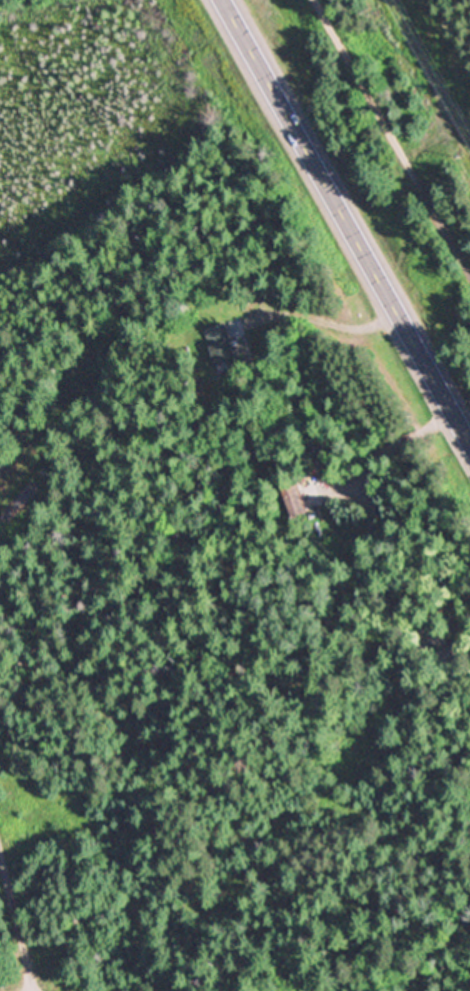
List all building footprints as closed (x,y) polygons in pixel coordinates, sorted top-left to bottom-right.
[(217,366),(211,348),(211,347),(206,329),(213,327),(228,322),(232,338),(233,341),(236,349),(238,359),(217,366)] [(310,513),(291,519),(279,485),(298,479),(310,513)] [(392,748),(385,754),(380,748),(387,742),(392,748)]
